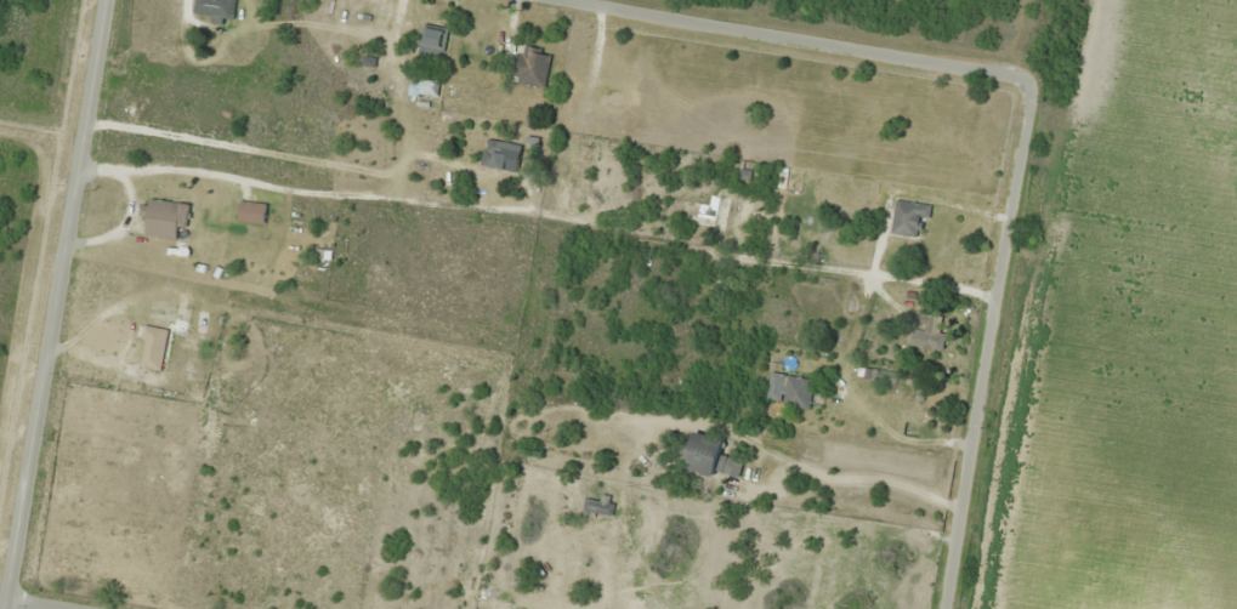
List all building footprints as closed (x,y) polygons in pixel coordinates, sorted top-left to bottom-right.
[(235,0),(195,0),(193,15),(231,22),(235,0)] [(445,31),(424,29),(422,54),(443,56),(445,31)] [(543,89),(551,54),(519,47),(512,82),(543,89)] [(437,95),(437,81),(419,81),(419,95),(437,95)] [(482,167),(518,173),(522,146),(487,140),(482,167)] [(921,219),(929,220),(931,205),(896,200),(891,236),(918,240),(921,219)] [(146,236),(177,239),(177,230),(186,230),(188,204),(148,202),(146,236)] [(265,223),(266,204),(239,202),(238,222),(265,223)] [(918,330),(912,329),(909,346),(942,351),(945,334),(934,332),(936,317),(921,314),(918,330)] [(162,371),(167,330),(145,328),(140,368),(162,371)] [(809,411),(814,382),(787,377),(781,406),(809,411)] [(683,470),(713,477),(714,472),(738,478),(742,462),(719,456),(723,440),(692,433),(683,470)] [(585,515),(613,515),(613,499),(585,499),(585,515)]
